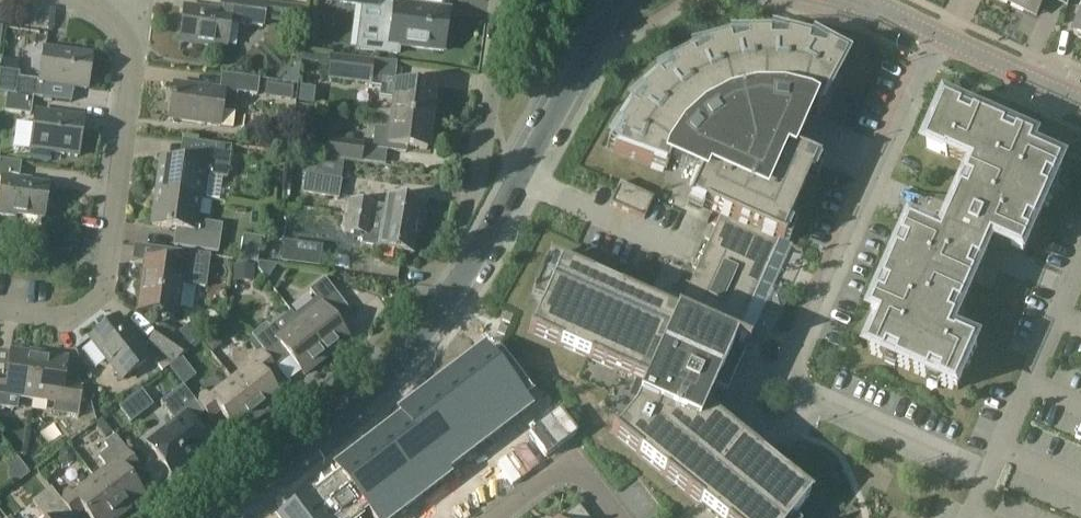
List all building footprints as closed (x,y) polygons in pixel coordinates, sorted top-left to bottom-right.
[(219,11),(183,6),(178,42),(225,48),(228,23),(264,28),(267,3),(245,0),(220,0),(219,11)] [(339,4),(365,7),(380,9),(381,3),(381,0),(339,0),(339,4)] [(1009,3),(1036,17),(1044,0),(1010,0),(1009,3)] [(380,9),(374,52),(397,54),(398,46),(444,52),(449,11),(406,6),(393,4),(381,3),(380,9)] [(37,41),(36,27),(12,29),(13,43),(37,41)] [(673,76),(660,87),(655,81),(639,97),(640,98),(644,102),(635,116),(629,112),(616,131),(618,132),(618,131),(623,134),(622,137),(617,150),(613,149),(613,151),(665,170),(669,162),(698,175),(686,203),(688,204),(689,201),(709,210),(707,216),(718,221),(775,246),(777,242),(780,244),(781,242),(778,240),(812,164),(815,165),(816,163),(785,149),(806,109),(815,113),(843,61),(823,50),(822,52),(822,53),(820,57),(804,53),(806,46),(783,41),(783,43),(784,43),(782,48),(766,48),(766,41),(743,40),(743,43),(744,43),(744,48),(728,52),(726,45),(702,55),(703,57),(705,62),(691,65),(688,59),(685,61),(669,69),(670,71),(673,76)] [(17,78),(15,95),(33,98),(41,99),(43,83),(86,89),(91,54),(43,48),(39,81),(17,78)] [(329,65),(330,56),(301,53),(300,61),(329,65)] [(372,85),(374,60),(330,55),(330,56),(329,65),(328,80),(372,85)] [(221,74),(219,89),(173,83),(168,119),(231,127),(235,92),(257,95),(259,79),(221,74)] [(381,89),(380,89),(379,100),(394,102),(392,116),(435,121),(438,101),(434,101),(435,90),(414,87),(415,82),(382,78),(381,89)] [(280,86),(278,99),(291,101),(293,88),(280,86)] [(33,98),(15,95),(6,94),(4,112),(31,115),(33,98)] [(964,112),(946,104),(932,136),(933,136),(979,157),(993,125),(975,117),(972,123),(965,120),(961,119),(964,112)] [(77,156),(83,117),(35,111),(30,150),(77,156)] [(374,128),(372,149),(408,154),(409,148),(427,150),(429,140),(433,140),(435,121),(392,116),(390,130),(374,128)] [(1007,131),(993,125),(979,157),(1024,176),(1034,153),(1032,152),(1036,144),(1018,136),(1015,143),(1011,140),(1004,138),(1007,131)] [(926,285),(906,330),(931,341),(971,359),(977,346),(957,337),(956,339),(954,338),(951,337),(921,323),(939,281),(958,239),(988,252),(993,242),(995,243),(1013,202),(1024,176),(979,157),(933,136),(927,148),(947,157),(948,156),(952,158),(974,167),(1005,181),(987,224),(956,211),(951,222),(938,216),(930,234),(945,241),(926,285)] [(329,139),(326,159),(338,161),(361,164),(364,144),(329,139)] [(160,158),(155,191),(198,197),(207,198),(210,176),(223,178),(224,178),(227,179),(231,147),(191,141),(188,162),(179,161),(160,158)] [(1034,153),(1024,176),(1013,202),(1042,215),(1051,195),(1044,192),(1049,181),(1056,184),(1063,166),(1034,153)] [(17,160),(16,170),(37,173),(39,162),(17,160)] [(965,187),(961,198),(955,210),(956,211),(987,224),(1005,181),(974,167),(965,187)] [(338,200),(341,181),(306,174),(302,194),(338,200)] [(1,176),(1,180),(0,187),(0,214),(14,216),(15,214),(43,218),(47,184),(19,181),(19,178),(1,176)] [(644,219),(653,198),(619,183),(610,204),(644,219)] [(198,197),(155,191),(151,225),(176,228),(173,246),(218,252),(222,225),(195,221),(198,197)] [(350,200),(347,216),(416,228),(420,204),(387,198),(385,208),(374,205),(374,204),(350,200)] [(1042,215),(1013,202),(995,243),(1024,256),(1032,238),(1036,227),(1042,215)] [(347,216),(344,233),(363,236),(362,245),(412,254),(416,228),(347,216)] [(718,221),(685,294),(676,314),(733,339),(775,246),(718,221)] [(904,243),(899,254),(892,270),(926,285),(945,241),(930,234),(912,226),(904,243)] [(958,239),(939,281),(970,294),(977,278),(982,267),(988,252),(958,239)] [(283,242),(281,261),(280,263),(284,264),(284,266),(317,270),(317,268),(319,268),(322,247),(283,242)] [(145,262),(139,306),(176,311),(180,284),(206,287),(210,256),(207,256),(153,248),(151,262),(145,262)] [(238,265),(233,265),(233,282),(255,282),(255,265),(248,265),(248,261),(238,262),(238,265)] [(529,329),(528,331),(643,384),(703,408),(714,384),(726,390),(734,372),(721,367),(724,361),(733,341),(736,343),(737,341),(733,339),(676,314),(557,261),(557,263),(559,264),(530,330),(529,329)] [(258,263),(258,270),(267,281),(277,265),(258,263)] [(886,300),(880,298),(872,315),(882,319),(906,330),(926,285),(892,270),(885,287),(891,289),(888,297),(886,300)] [(42,295),(42,273),(30,274),(31,295),(42,295)] [(315,300),(295,315),(300,321),(328,357),(350,340),(337,322),(350,313),(324,279),(309,291),(315,300)] [(939,281),(921,323),(951,337),(959,319),(964,308),(970,294),(939,281)] [(90,344),(82,351),(96,369),(104,362),(121,384),(153,359),(118,314),(86,339),(90,344)] [(882,319),(876,334),(868,351),(886,359),(889,352),(897,356),(900,357),(897,364),(918,373),(931,341),(906,330),(882,319)] [(266,324),(251,336),(252,338),(254,340),(260,348),(277,369),(292,358),(305,375),(328,357),(300,321),(277,338),(266,324)] [(196,326),(182,336),(191,348),(205,338),(196,326)] [(157,327),(146,344),(161,355),(162,356),(174,363),(181,358),(192,350),(176,340),(157,327)] [(212,335),(203,342),(212,354),(222,346),(212,335)] [(931,341),(918,373),(929,378),(931,373),(932,371),(933,372),(937,373),(943,376),(940,383),(958,391),(965,373),(972,359),(971,359),(931,341)] [(309,494),(278,517),(356,517),(358,516),(357,515),(365,508),(373,517),(391,517),(446,476),(443,471),(528,406),(521,397),(530,391),(499,351),(491,358),(482,347),(397,412),(400,416),(334,467),(339,474),(311,496),(309,494)] [(254,361),(231,379),(260,416),(282,398),(280,395),(271,384),(274,382),(282,376),(277,369),(260,348),(255,352),(250,356),(254,361)] [(0,385),(0,408),(17,410),(19,399),(32,401),(39,354),(11,349),(6,386),(0,385)] [(39,354),(32,401),(54,404),(52,413),(78,417),(79,407),(80,407),(83,386),(63,384),(67,358),(39,354)] [(204,391),(193,399),(203,413),(209,420),(220,411),(237,433),(260,416),(231,379),(208,397),(204,391)] [(609,432),(696,503),(715,517),(792,517),(810,495),(703,408),(643,384),(631,409),(615,429),(610,430),(609,432)] [(160,404),(174,423),(148,443),(172,474),(210,445),(192,422),(203,413),(193,399),(182,386),(160,404)] [(101,420),(95,425),(105,438),(112,433),(102,420),(101,420)] [(97,457),(106,468),(94,477),(122,513),(144,496),(131,479),(142,471),(127,452),(114,436),(103,444),(107,450),(97,457)] [(57,497),(74,517),(84,510),(90,517),(115,517),(122,513),(94,477),(72,494),(68,489),(57,497)] [(51,488),(32,502),(44,517),(74,517),(57,497),(51,488)] [(13,510),(18,517),(32,517),(34,516),(25,503),(13,510)] [(575,505),(559,517),(585,517),(575,505)]
